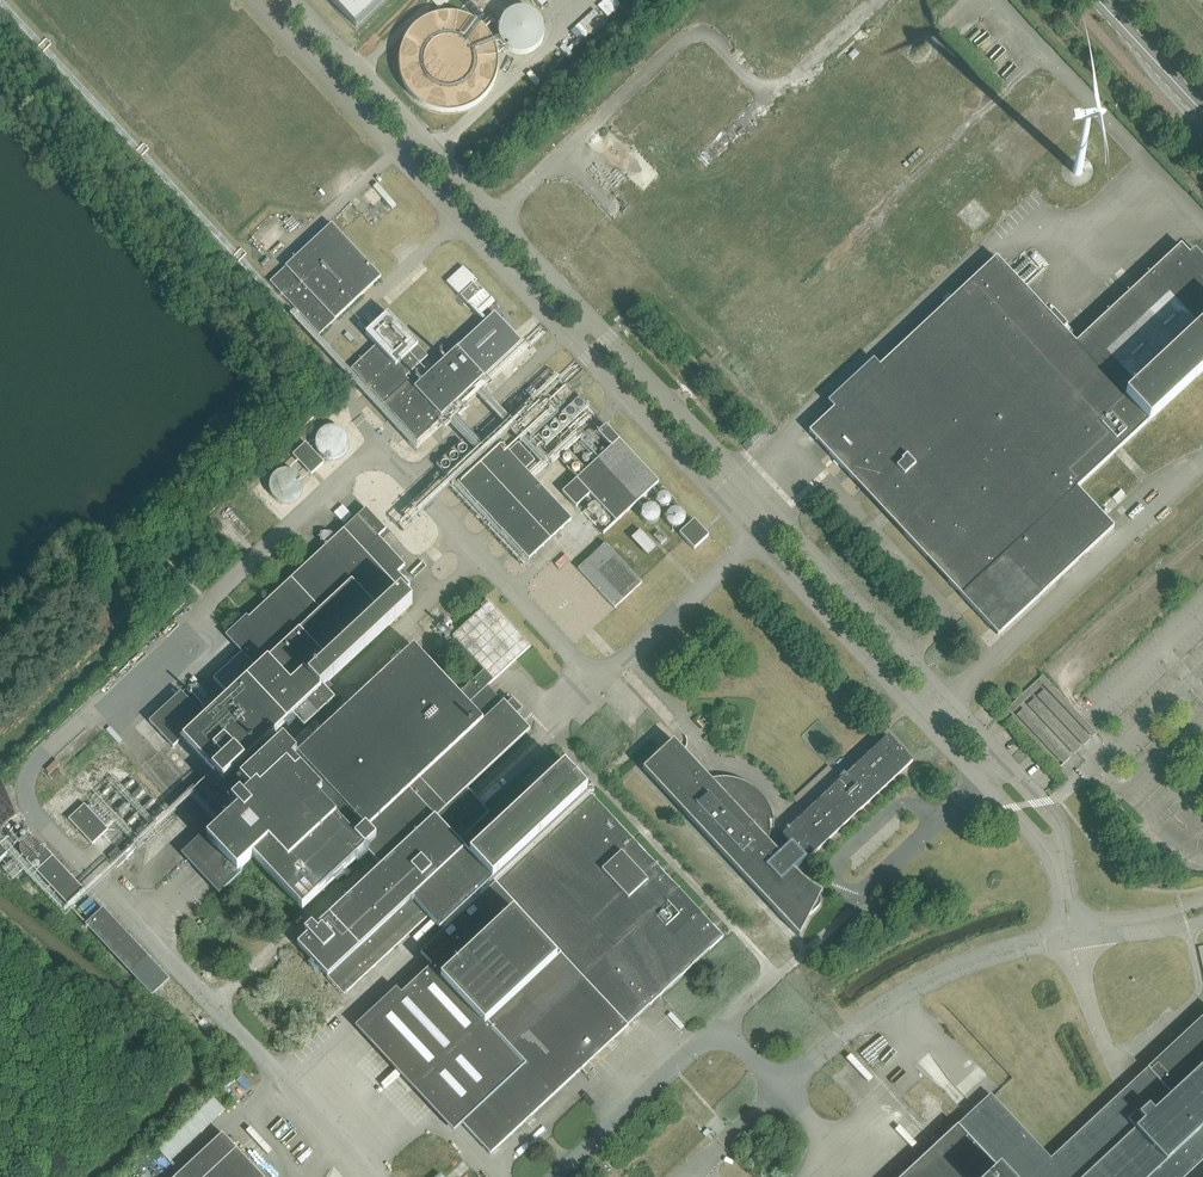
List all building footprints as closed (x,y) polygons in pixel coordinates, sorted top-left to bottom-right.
[(356,27),(385,0),(331,0),(356,27)] [(598,6),(607,17),(620,5),(616,0),(604,0),(598,6)] [(586,19),(573,31),(583,41),(596,29),(586,19)] [(380,185),(377,189),(387,198),(390,194),(380,185)] [(381,277),(349,242),(332,224),(270,281),(319,335),(381,277)] [(1060,316),(1053,309),(1049,314),(996,257),(880,366),(871,374),(865,368),(837,393),(844,400),(834,409),(834,408),(809,432),(811,433),(998,635),(1114,527),(1077,488),(1202,371),(1202,269),(1191,257),(1189,254),(1180,245),(1076,343),(1063,329),(1068,325),(1060,316)] [(463,267),(447,282),(479,316),(495,301),(463,267)] [(494,314),(415,387),(406,377),(428,356),(388,313),(365,334),(375,345),(350,368),(417,440),(521,342),(494,314)] [(531,386),(526,391),(531,397),(536,392),(531,386)] [(590,494),(596,500),(616,522),(659,482),(606,425),(598,433),(610,445),(611,447),(562,492),(576,507),(590,494)] [(293,455),(311,475),(324,463),(306,443),(293,455)] [(508,452),(500,443),(457,483),(529,560),(572,520),(525,470),(535,461),(518,443),(508,452)] [(325,503),(345,525),(353,517),(333,496),(325,503)] [(462,1124),(490,1154),(659,997),(723,937),(564,766),(470,854),(458,842),(490,813),(467,789),(530,730),(517,716),(523,710),(513,700),(507,705),(504,701),(503,702),(487,686),(530,646),(489,602),(488,603),(486,601),(481,606),(483,608),(453,636),(484,670),(458,694),(414,647),(406,654),(396,664),(340,715),(330,704),(340,694),(328,681),(412,603),(403,593),(410,586),(398,572),(405,566),(378,537),(386,530),(366,509),(335,537),(331,533),(324,532),(323,542),(325,542),(328,544),(249,618),(232,633),(249,651),(244,655),(242,653),(213,679),(229,695),(205,717),(181,692),(149,721),(173,747),(183,738),(223,781),(293,716),(305,728),(313,720),(315,721),(288,745),(284,740),(241,780),(251,791),(244,798),(241,795),(240,795),(232,803),(239,810),(219,828),(192,854),(222,886),(239,870),(253,857),(302,910),(366,850),(381,866),(315,928),(312,924),(305,931),(308,935),(298,944),(344,994),(428,916),(429,915),(428,914),(432,910),(444,924),(455,914),(459,918),(445,931),(421,953),(432,965),(401,993),(369,1023),(462,1124)] [(694,549),(709,536),(694,520),(679,534),(694,549)] [(643,529),(635,538),(653,555),(661,547),(643,529)] [(659,531),(653,536),(661,544),(667,539),(659,531)] [(605,543),(578,568),(615,608),(642,583),(605,543)] [(447,618),(437,628),(442,634),(452,624),(447,618)] [(194,677),(190,680),(193,685),(198,681),(194,677)] [(643,769),(800,937),(809,918),(808,917),(817,909),(818,908),(819,907),(819,906),(820,906),(820,905),(820,904),(820,903),(820,902),(820,901),(820,900),(820,899),(820,898),(819,897),(819,896),(818,896),(795,870),(797,868),(803,871),(805,867),(807,863),(804,861),(806,859),(807,860),(850,820),(859,811),(912,761),(888,735),(783,834),(791,843),(780,854),(768,842),(769,840),(769,839),(769,837),(770,836),(770,834),(770,832),(774,833),(774,828),(774,824),(774,819),(773,815),(771,811),(770,806),(768,802),(765,799),(762,795),(759,792),(756,789),(752,786),(749,783),(745,781),(740,780),(736,778),(732,777),(727,777),(723,777),(718,777),(714,778),(709,779),(674,740),(643,769)] [(108,829),(84,804),(68,819),(92,844),(108,829)] [(43,845),(40,847),(28,858),(26,860),(68,905),(84,890),(73,878),(43,845)] [(123,856),(119,851),(110,859),(117,868),(118,867),(126,859),(123,856)] [(11,862),(20,872),(25,867),(16,857),(11,862)] [(22,887),(32,897),(37,892),(28,882),(22,887)] [(872,918),(886,933),(896,924),(882,909),(872,918)] [(103,910),(88,924),(152,993),(167,979),(103,910)] [(936,1145),(904,1175),(902,1176),(1185,1176),(1202,1160),(1202,1016),(1185,1033),(1182,1030),(1170,1041),(1173,1044),(1137,1078),(1121,1093),(1051,1159),(991,1094),(941,1140),(936,1145)] [(175,1162),(231,1110),(219,1097),(163,1149),(175,1162)] [(222,1133),(175,1176),(263,1176),(222,1133)]
